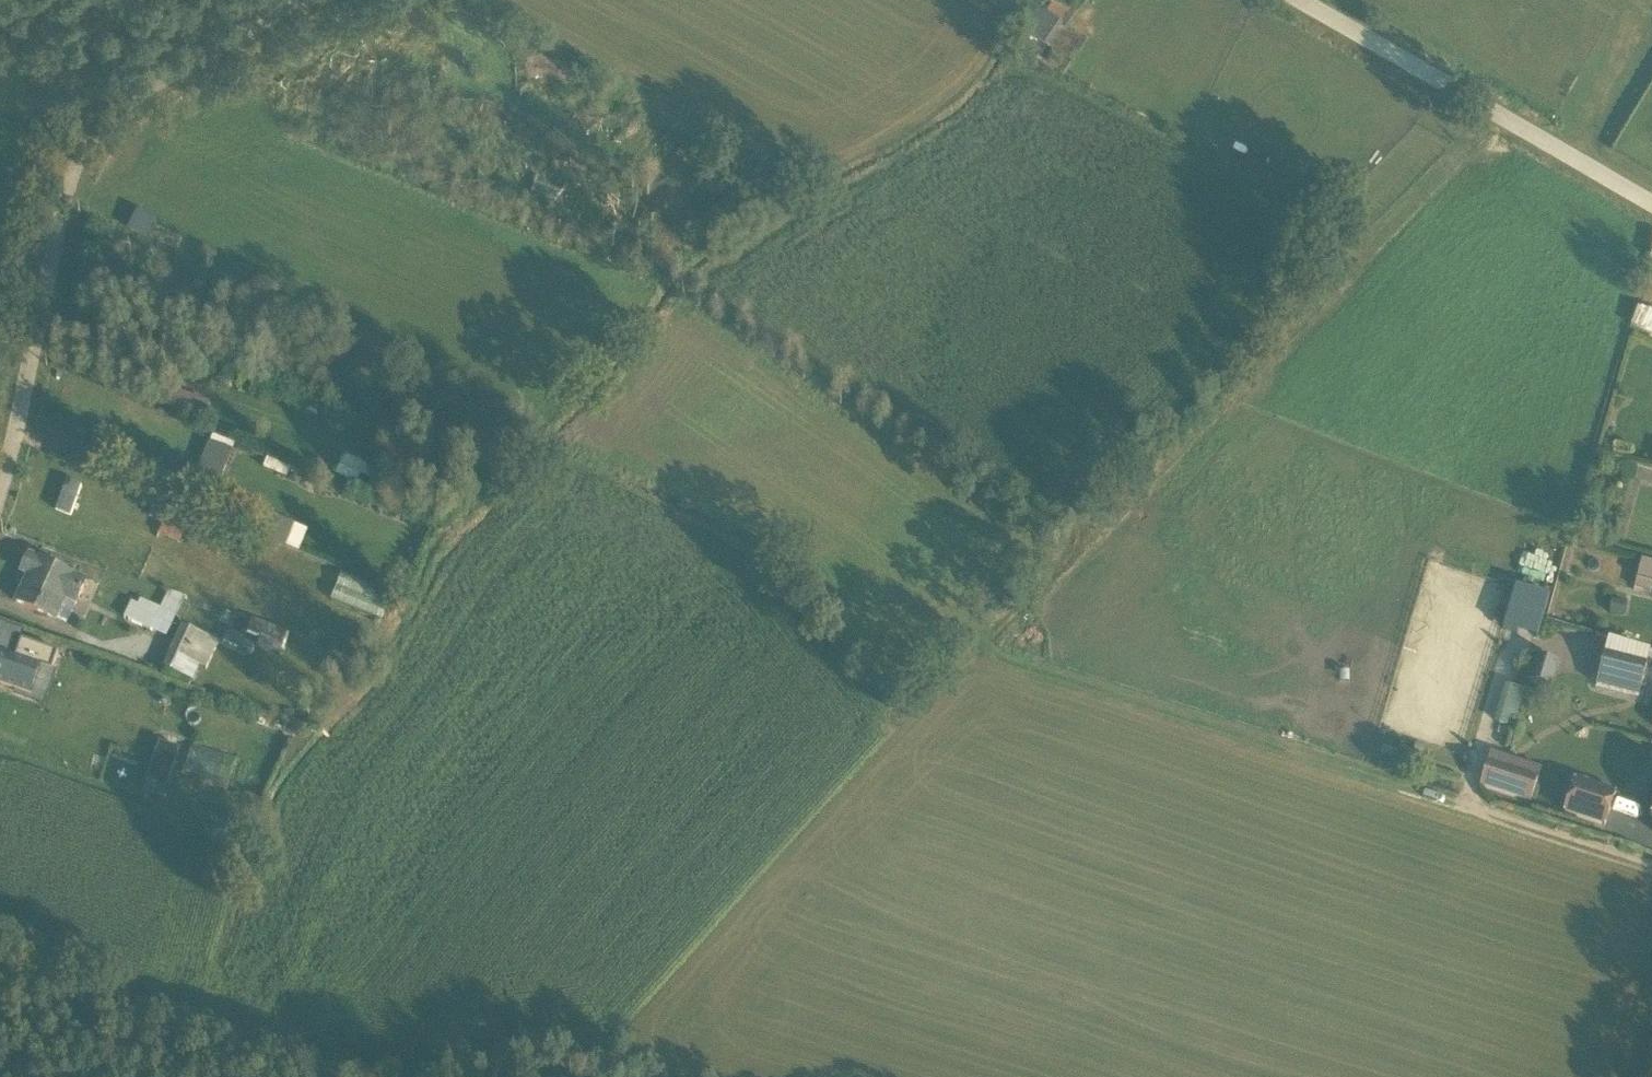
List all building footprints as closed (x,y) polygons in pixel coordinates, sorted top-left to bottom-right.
[(1631,329),(1651,339),(1651,316),(1640,311),(1631,329)] [(224,458),(227,447),(209,441),(206,452),(224,458)] [(183,516),(169,509),(157,533),(178,544),(185,530),(178,526),(183,516)] [(1518,578),(1550,586),(1556,563),(1524,554),(1518,578)] [(86,582),(28,555),(20,571),(27,575),(15,602),(66,625),(86,582)] [(1648,592),(1650,583),(1651,583),(1651,562),(1637,558),(1630,587),(1648,592)] [(370,599),(375,587),(341,574),(336,585),(370,599)] [(131,602),(123,617),(165,637),(184,597),(157,585),(148,602),(140,598),(137,604),(131,602)] [(1547,602),(1516,593),(1503,636),(1535,645),(1547,602)] [(286,632),(251,619),(246,632),(281,646),(286,632)] [(170,653),(163,669),(191,682),(199,667),(205,669),(218,642),(181,625),(168,652),(170,653)] [(227,630),(222,641),(252,653),(256,651),(258,646),(240,639),(241,636),(227,630)] [(1571,674),(1592,677),(1598,637),(1576,635),(1571,674)] [(0,656),(0,686),(47,703),(52,691),(68,697),(81,662),(20,640),(13,660),(0,656)] [(1595,691),(1638,703),(1651,656),(1608,644),(1595,691)] [(1548,662),(1533,658),(1529,673),(1544,677),(1548,662)] [(1521,694),(1503,689),(1493,723),(1511,729),(1521,694)] [(143,790),(162,797),(172,767),(166,765),(171,749),(173,749),(177,738),(166,735),(163,744),(158,743),(143,790)] [(191,743),(182,771),(225,784),(234,757),(191,743)] [(1538,769),(1489,755),(1478,793),(1527,808),(1538,769)] [(1616,796),(1572,783),(1562,817),(1606,830),(1616,796)]
